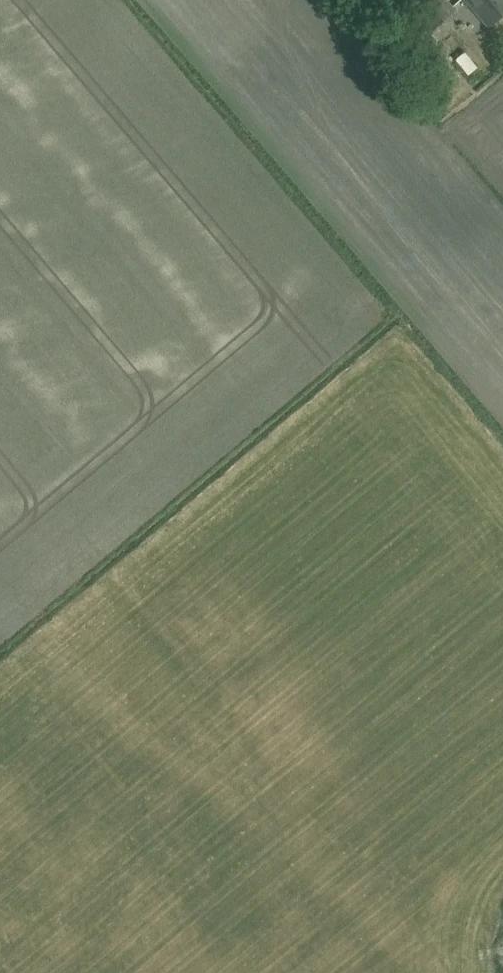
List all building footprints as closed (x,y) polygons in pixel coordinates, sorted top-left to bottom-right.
[(411,4),(434,29),(456,9),(453,7),(459,2),(457,0),(416,0),(411,4)] [(502,14),(502,0),(465,0),(489,27),(502,14)] [(466,64),(477,59),(468,41),(457,47),(466,64)]
